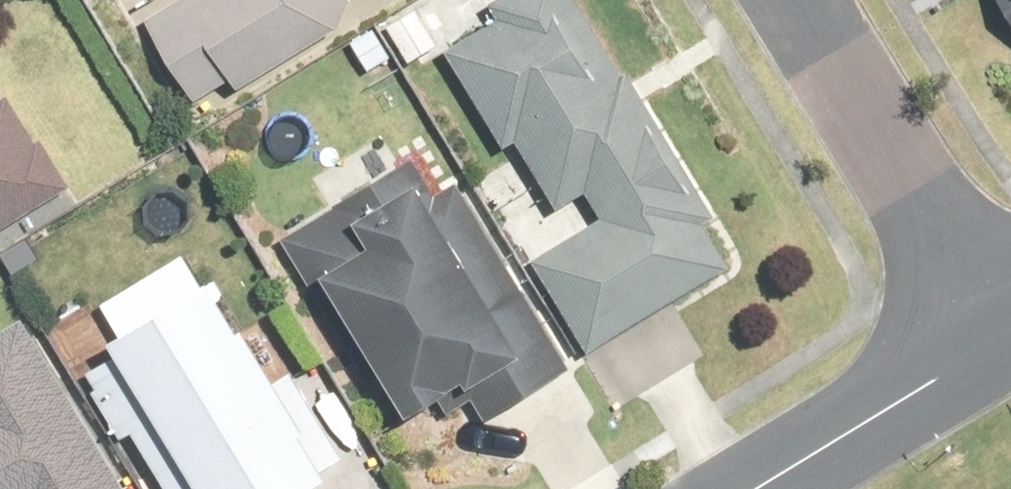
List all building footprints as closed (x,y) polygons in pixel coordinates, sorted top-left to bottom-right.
[(328,23),(372,0),(165,0),(136,15),(185,109),(334,33),(328,23)] [(566,0),(488,0),(498,17),(440,52),(498,148),(511,141),(553,211),(581,194),(595,218),(528,258),(579,343),(718,259),(696,220),(708,213),(623,73),(613,77),(566,0)] [(988,7),(1010,41),(1010,0),(998,0),(988,7)] [(60,191),(33,147),(24,153),(0,113),(0,228),(60,191)] [(563,371),(454,182),(430,197),(409,158),(361,186),(369,200),(342,216),(334,201),(279,234),(304,277),(305,275),(385,412),(449,375),(455,384),(495,359),(518,397),(563,371)] [(125,436),(157,488),(295,488),(331,467),(276,376),(299,363),(273,318),(233,341),(196,281),(89,345),(97,360),(75,373),(116,442),(125,436)] [(15,318),(0,327),(0,488),(118,488),(15,318)]
